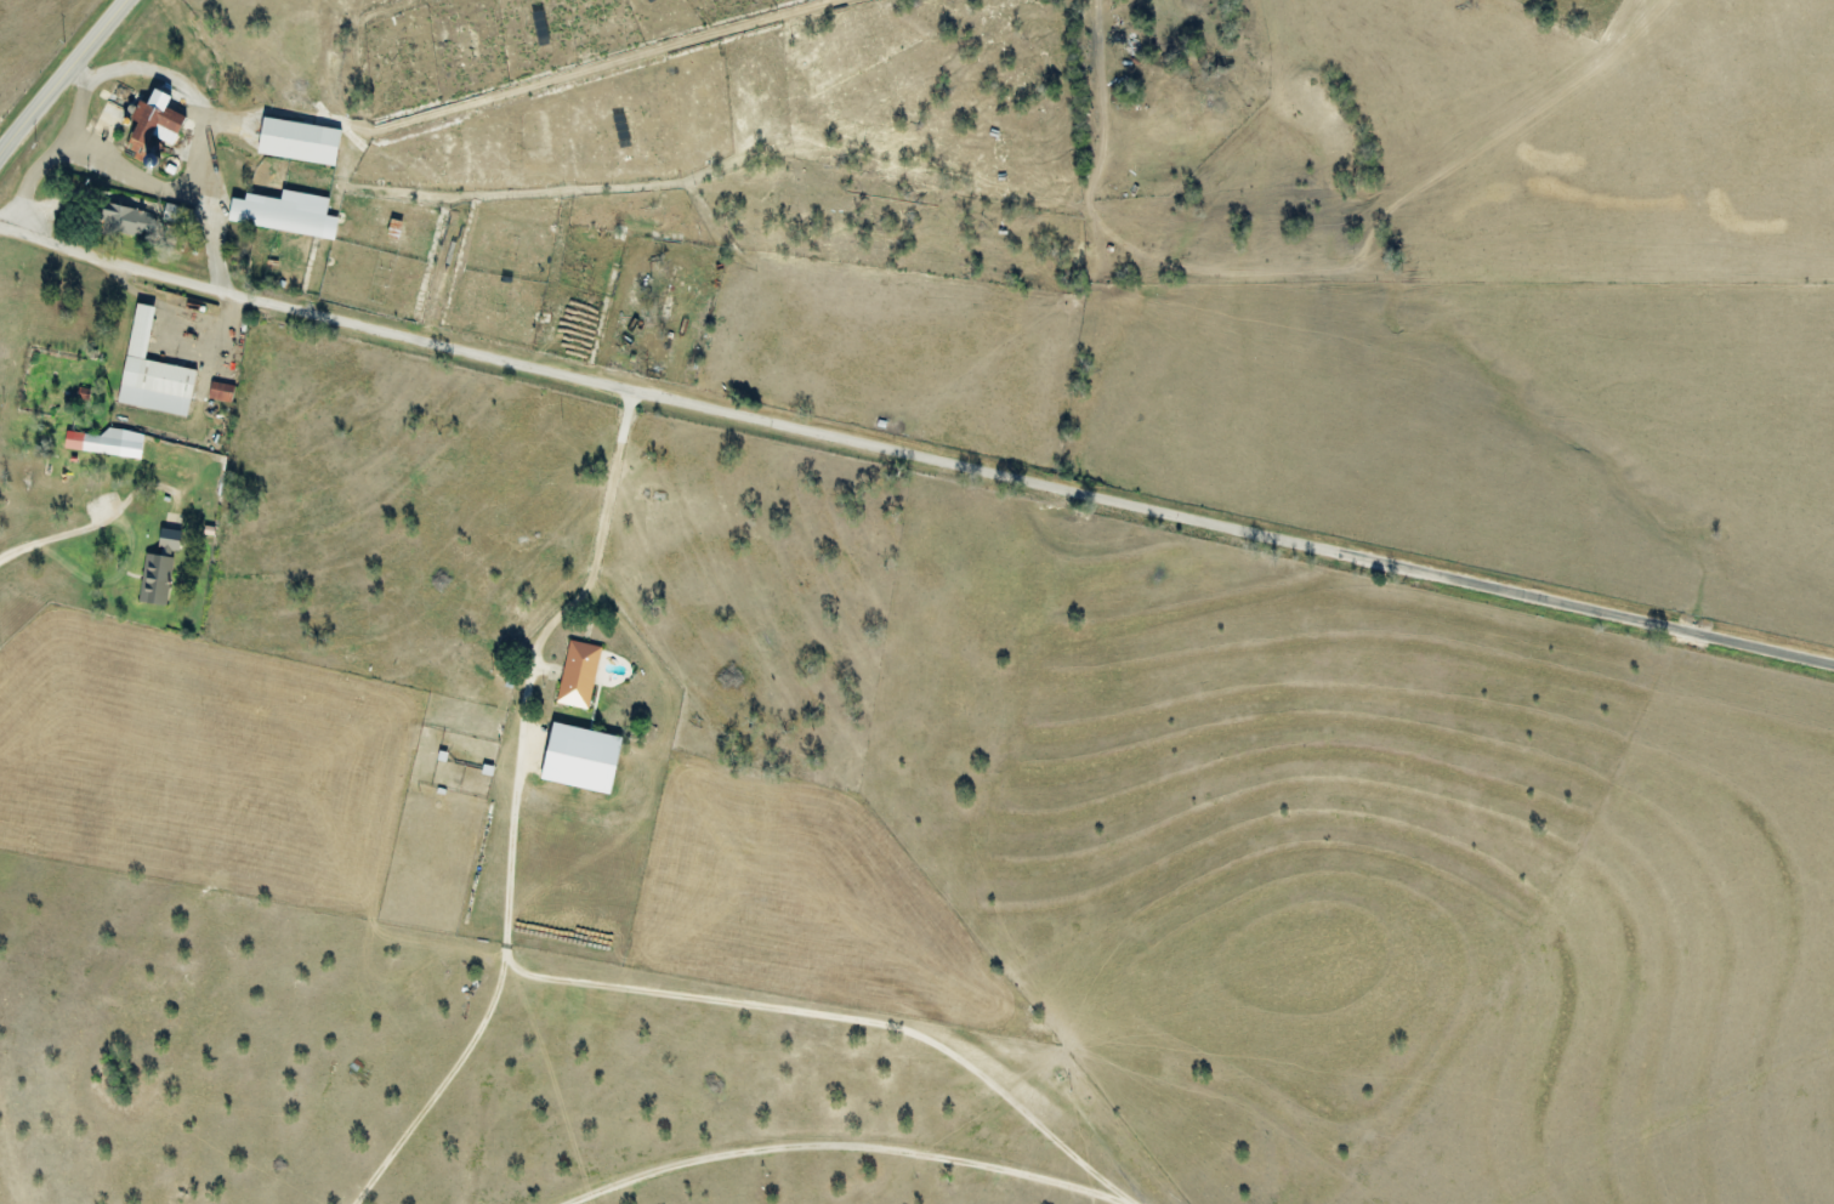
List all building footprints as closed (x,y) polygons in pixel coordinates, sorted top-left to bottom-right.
[(136,100),(181,118),(167,149),(149,142),(138,167),(113,158),(136,100)] [(260,115),(336,130),(329,166),(252,152),(260,115)] [(222,220),(227,198),(237,199),(238,192),(273,199),(276,191),(323,201),(319,217),(331,220),(327,242),(222,220)] [(97,201),(140,212),(132,238),(91,227),(97,201)] [(384,218),(397,221),(393,240),(380,238),(384,218)] [(181,239),(195,242),(194,250),(180,248),(181,239)] [(130,303),(147,307),(137,358),(192,369),(182,415),(110,402),(130,303)] [(204,382),(227,387),(225,403),(201,399),(204,382)] [(59,444),(63,426),(98,432),(100,427),(138,433),(134,459),(59,444)] [(152,527),(176,529),(174,547),(151,545),(152,527)] [(140,552),(166,556),(161,602),(134,598),(140,552)] [(589,709),(602,647),(570,641),(557,702),(589,709)] [(614,794),(625,737),(555,723),(544,780),(614,794)]
